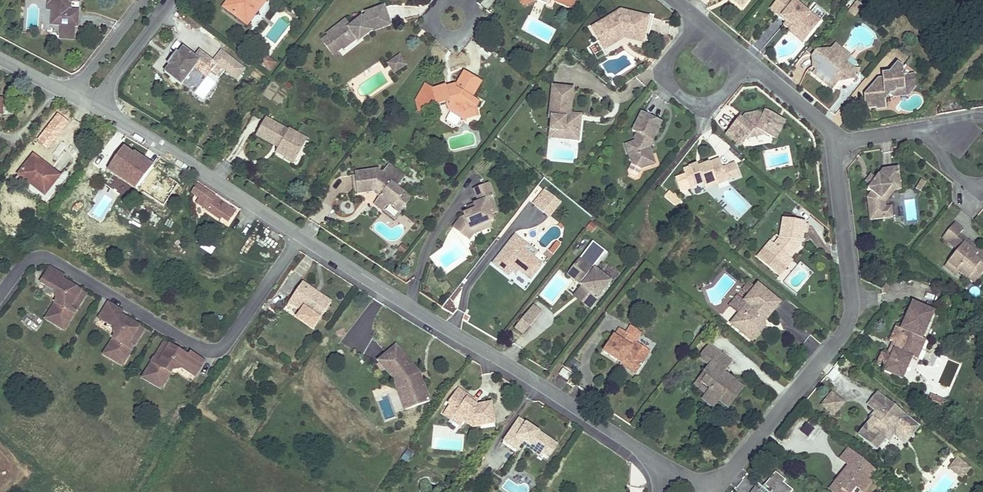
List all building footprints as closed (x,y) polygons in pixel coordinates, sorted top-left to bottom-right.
[(79,0),(53,0),(52,10),(51,25),(61,25),(74,26),(77,27),(78,11),(71,11),(68,10),(69,2),(72,2),(79,2),(79,0)] [(226,9),(233,0),(228,0),(223,7),(226,9)] [(226,9),(244,23),(259,4),(256,2),(258,0),(233,0),(226,9)] [(244,23),(247,25),(266,0),(258,0),(256,2),(259,4),(244,23)] [(575,0),(547,0),(545,4),(547,5),(547,7),(551,9),(553,8),(555,1),(572,8),(575,0)] [(795,0),(777,0),(770,9),(786,22),(791,26),(792,27),(806,39),(821,21),(811,13),(795,0)] [(857,1),(849,11),(855,16),(863,6),(857,1)] [(811,13),(821,21),(826,15),(816,6),(811,13)] [(345,20),(327,34),(328,36),(334,44),(337,42),(341,47),(343,49),(356,39),(362,35),(364,38),(372,32),(391,25),(384,7),(365,13),(368,20),(364,21),(361,18),(350,26),(345,20)] [(649,18),(621,10),(592,28),(599,39),(604,36),(608,43),(620,36),(619,34),(624,31),(626,35),(644,39),(649,18)] [(74,26),(61,25),(60,38),(73,39),(74,26)] [(806,39),(792,27),(788,31),(803,43),(806,39)] [(643,43),(644,39),(626,35),(624,31),(619,34),(620,36),(608,43),(604,36),(599,39),(605,50),(624,39),(643,43)] [(328,36),(322,40),(333,54),(341,47),(337,42),(334,44),(328,36)] [(851,57),(835,44),(830,50),(815,51),(812,56),(813,67),(816,70),(813,74),(833,90),(839,82),(839,80),(843,80),(843,82),(855,80),(854,77),(854,69),(846,63),(851,57)] [(199,62),(205,55),(199,51),(195,58),(183,49),(179,55),(169,67),(165,73),(181,86),(199,62)] [(221,51),(213,62),(217,65),(237,80),(245,69),(221,51)] [(167,65),(169,67),(179,55),(177,53),(167,65)] [(263,54),(259,61),(271,70),(276,63),(263,54)] [(205,55),(199,62),(212,72),(217,65),(213,62),(205,55)] [(394,72),(405,65),(399,57),(389,63),(394,72)] [(875,89),(872,86),(864,96),(866,108),(877,107),(877,109),(886,108),(885,99),(890,93),(893,93),(896,89),(904,88),(908,91),(912,91),(916,86),(915,74),(904,76),(903,67),(898,63),(890,72),(882,73),(883,78),(883,79),(875,89)] [(433,90),(426,86),(417,101),(419,111),(432,107),(430,102),(436,100),(437,105),(446,102),(449,111),(466,121),(467,120),(470,114),(474,113),(476,109),(479,103),(471,98),(481,82),(464,72),(455,87),(456,90),(446,93),(445,88),(444,87),(433,90)] [(878,78),(872,86),(875,89),(883,79),(883,78),(878,78)] [(562,87),(552,86),(549,117),(551,117),(550,130),(563,132),(563,139),(578,141),(580,128),(577,128),(578,119),(564,118),(564,114),(567,114),(569,99),(561,98),(562,87)] [(573,88),(562,87),(561,98),(569,99),(567,114),(564,114),(564,118),(578,119),(577,128),(580,128),(581,119),(581,115),(571,114),(573,88)] [(893,93),(890,93),(895,97),(909,95),(912,91),(908,91),(904,88),(896,89),(893,93)] [(476,109),(474,113),(470,114),(467,120),(478,117),(476,109)] [(784,121),(765,111),(763,116),(761,115),(742,119),(740,117),(726,134),(741,146),(748,138),(754,130),(756,130),(765,134),(775,139),(784,121)] [(661,123),(641,113),(632,131),(637,133),(634,138),(637,139),(636,142),(625,145),(632,164),(628,172),(629,174),(636,177),(638,177),(642,169),(651,166),(648,156),(652,155),(649,147),(647,146),(646,142),(653,139),(661,123)] [(289,130),(288,131),(266,119),(257,136),(274,145),(275,143),(280,146),(279,148),(277,152),(286,158),(287,156),(294,160),(302,146),(293,141),(297,135),(289,130)] [(754,130),(748,138),(765,134),(756,130),(754,130)] [(293,141),(302,146),(306,139),(297,135),(293,141)] [(163,206),(179,184),(136,154),(134,156),(123,148),(108,170),(163,206)] [(60,177),(34,156),(19,175),(27,182),(28,180),(46,194),(60,177)] [(685,176),(676,180),(680,192),(704,184),(705,186),(726,178),(727,181),(740,176),(735,163),(723,168),(719,160),(704,166),(698,168),(697,165),(683,170),(685,176)] [(379,170),(354,173),(357,194),(373,191),(375,189),(381,194),(379,197),(374,204),(383,211),(386,206),(391,206),(400,212),(411,199),(396,187),(404,178),(388,166),(383,172),(379,173),(379,170)] [(883,170),(876,179),(870,186),(867,189),(871,192),(867,198),(868,210),(871,209),(872,220),(885,218),(884,207),(880,208),(880,201),(892,186),(901,185),(900,172),(893,173),(893,169),(883,170)] [(865,182),(870,186),(876,179),(871,175),(865,182)] [(726,178),(705,186),(706,189),(727,181),(726,178)] [(28,180),(27,182),(45,196),(46,194),(28,180)] [(493,197),(488,184),(473,190),(478,202),(473,204),(475,209),(463,214),(464,216),(460,218),(453,227),(465,237),(471,229),(487,223),(493,220),(491,214),(497,212),(491,198),(493,197)] [(191,193),(199,198),(196,203),(221,220),(222,218),(228,222),(236,212),(197,185),(191,193)] [(901,185),(892,186),(880,201),(880,208),(884,207),(885,218),(892,218),(891,206),(885,207),(885,203),(894,191),(902,190),(901,185)] [(554,199),(544,191),(533,205),(543,213),(554,199)] [(668,192),(664,197),(676,207),(680,202),(668,192)] [(560,204),(554,199),(543,213),(548,217),(560,204)] [(473,204),(468,207),(463,214),(475,209),(473,204)] [(795,242),(802,242),(803,232),(805,223),(805,222),(783,219),(780,238),(775,245),(768,252),(764,249),(757,257),(776,273),(794,251),(795,242)] [(489,228),(487,223),(471,229),(465,237),(469,239),(472,235),(489,228)] [(951,244),(959,235),(963,230),(955,223),(943,237),(951,244)] [(515,235),(510,241),(533,258),(538,252),(515,235)] [(964,243),(976,253),(978,250),(959,235),(951,244),(958,250),(964,243)] [(510,241),(493,264),(509,276),(513,271),(516,267),(518,268),(518,269),(519,270),(531,280),(542,265),(533,258),(510,241)] [(549,252),(553,255),(560,245),(556,242),(549,252)] [(768,252),(775,245),(771,242),(764,249),(768,252)] [(964,243),(958,250),(945,266),(954,273),(957,270),(959,271),(968,278),(973,272),(976,274),(982,267),(982,268),(982,251),(980,248),(978,250),(976,253),(964,243)] [(398,250),(403,254),(408,249),(402,244),(398,250)] [(789,257),(776,273),(779,276),(793,260),(789,257)] [(611,282),(580,259),(571,271),(585,283),(582,286),(585,288),(577,299),(590,309),(611,282)] [(968,278),(974,284),(982,273),(982,268),(982,267),(976,274),(973,272),(968,278)] [(64,276),(51,268),(41,284),(54,292),(56,301),(45,320),(60,329),(65,322),(68,324),(76,312),(70,308),(81,291),(62,279),(64,276)] [(585,283),(571,271),(568,275),(582,286),(585,283)] [(302,283),(293,297),(298,301),(296,303),(304,308),(302,311),(297,319),(313,330),(331,302),(302,283)] [(748,294),(753,287),(749,283),(743,290),(748,294)] [(780,303),(758,285),(744,301),(748,304),(739,315),(731,324),(752,342),(765,325),(763,324),(759,320),(762,317),(766,320),(780,303)] [(574,297),(577,299),(585,288),(582,286),(574,297)] [(70,308),(76,312),(86,294),(81,291),(70,308)] [(729,307),(739,315),(748,304),(744,301),(738,296),(729,307)] [(298,301),(293,297),(289,303),(302,311),(304,308),(296,303),(298,301)] [(122,311),(108,302),(98,319),(112,327),(114,336),(103,355),(118,364),(122,356),(126,358),(133,346),(128,343),(139,326),(120,314),(122,311)] [(912,304),(901,329),(896,327),(890,341),(893,342),(897,344),(890,357),(887,356),(882,353),(877,364),(886,368),(884,371),(902,379),(912,357),(920,339),(922,339),(934,313),(912,304)] [(527,314),(535,320),(540,313),(533,307),(527,314)] [(516,329),(523,334),(535,320),(527,314),(516,329)] [(24,319),(22,325),(36,331),(39,324),(24,319)] [(65,322),(60,329),(64,331),(68,324),(65,322)] [(626,333),(637,340),(641,334),(630,327),(626,333)] [(615,336),(614,336),(603,352),(616,360),(618,358),(622,361),(621,363),(620,364),(636,375),(644,362),(642,361),(648,351),(635,342),(637,340),(626,333),(620,329),(615,336)] [(920,339),(912,357),(917,360),(925,341),(922,339),(920,339)] [(159,362),(170,345),(165,342),(154,359),(159,362)] [(887,356),(890,357),(897,344),(893,342),(887,356)] [(189,357),(170,345),(159,362),(154,359),(146,371),(150,373),(145,381),(160,390),(172,372),(181,369),(194,378),(204,361),(191,353),(189,357)] [(699,359),(707,365),(717,352),(709,345),(699,359)] [(375,366),(380,372),(385,368),(394,378),(398,391),(405,388),(412,407),(430,401),(422,381),(420,381),(418,376),(420,373),(396,346),(379,361),(380,362),(375,366)] [(651,352),(648,351),(642,361),(644,362),(651,352)] [(724,370),(730,362),(717,352),(707,365),(709,366),(704,373),(707,376),(701,383),(710,390),(706,395),(716,403),(718,401),(728,408),(743,388),(729,377),(727,379),(722,375),(724,373),(725,371),(724,370)] [(122,356),(118,364),(121,366),(126,358),(122,356)] [(566,369),(574,375),(580,365),(572,360),(566,369)] [(559,374),(568,380),(572,374),(563,368),(559,374)] [(150,373),(146,371),(142,379),(145,381),(150,373)] [(710,390),(701,383),(707,376),(704,373),(694,386),(697,389),(706,395),(710,390)] [(405,388),(398,391),(405,410),(412,407),(405,388)] [(477,405),(476,404),(467,398),(469,396),(458,388),(448,403),(450,404),(444,412),(453,418),(455,415),(464,421),(473,427),(495,423),(491,403),(477,405)] [(832,393),(822,405),(834,415),(844,403),(832,393)] [(902,413),(877,393),(867,405),(875,411),(879,415),(875,420),(872,417),(871,419),(858,435),(880,453),(888,442),(886,440),(891,434),(894,436),(899,440),(909,427),(898,418),(902,413)] [(716,403),(706,395),(702,400),(712,408),(716,403)] [(467,398),(476,404),(478,402),(469,396),(467,398)] [(945,402),(932,396),(928,403),(942,409),(945,402)] [(875,420),(879,415),(875,411),(870,417),(871,419),(872,417),(875,420)] [(453,418),(444,412),(443,414),(461,426),(464,421),(455,415),(453,418)] [(909,427),(899,440),(905,445),(919,427),(902,413),(898,418),(909,427)] [(517,451),(521,444),(523,441),(543,455),(553,441),(519,418),(503,442),(517,451)] [(808,437),(814,429),(807,424),(801,431),(808,437)] [(523,441),(521,444),(541,458),(543,455),(523,441)] [(553,441),(543,455),(548,458),(558,445),(553,441)] [(401,458),(407,462),(413,454),(407,450),(401,458)] [(848,450),(841,459),(849,466),(850,467),(843,477),(841,476),(830,489),(833,491),(844,491),(845,491),(847,491),(851,491),(856,486),(860,490),(868,481),(875,471),(848,450)] [(849,466),(841,476),(843,477),(850,467),(849,466)] [(973,485),(976,481),(963,471),(960,475),(973,485)] [(793,491),(783,483),(785,481),(775,472),(764,486),(772,491),(792,491),(793,491)] [(973,485),(960,475),(955,481),(968,491),(973,485)] [(868,481),(860,490),(863,491),(870,483),(868,481)]
